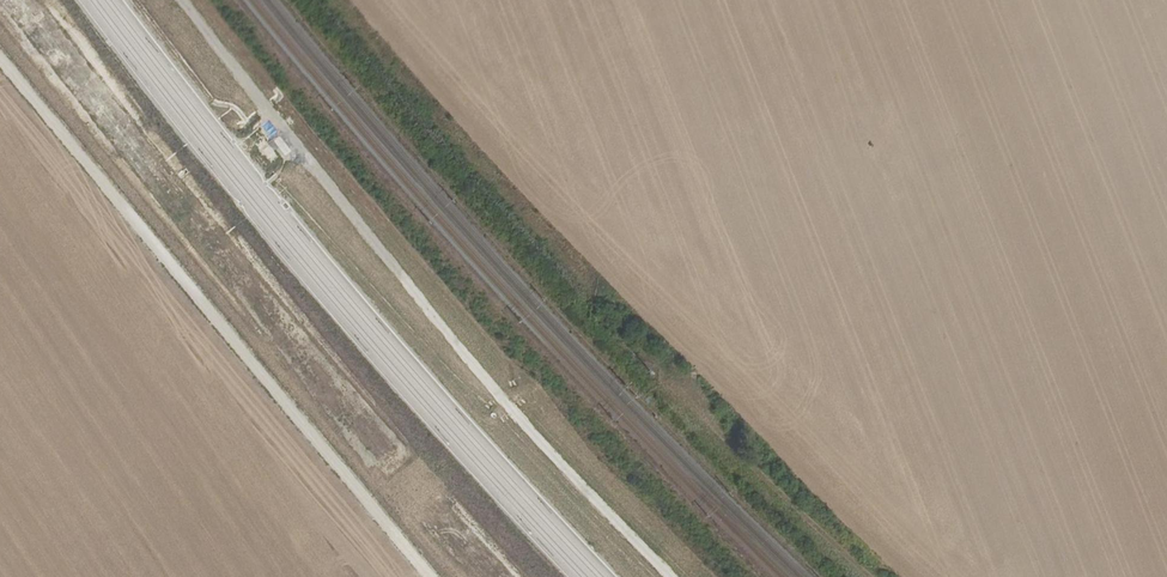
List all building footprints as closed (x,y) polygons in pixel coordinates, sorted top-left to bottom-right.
[(169,15),(182,8),(178,0),(165,7),(169,15)]
